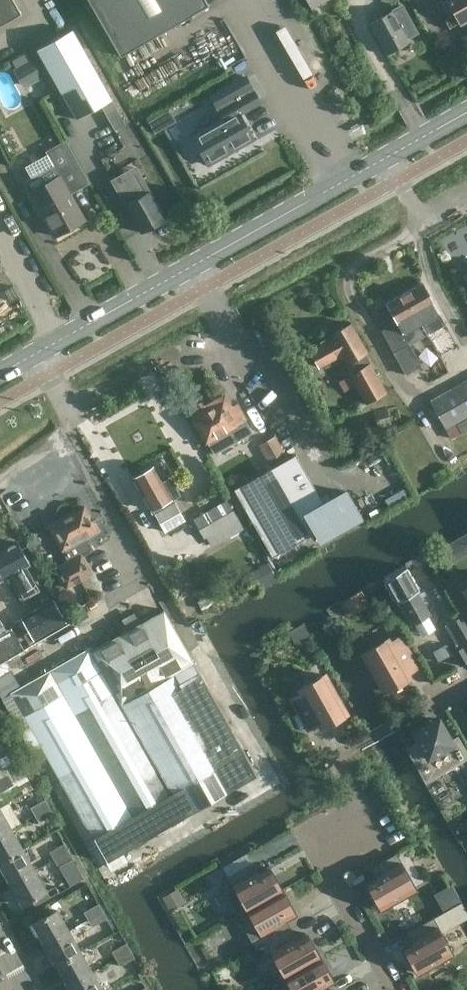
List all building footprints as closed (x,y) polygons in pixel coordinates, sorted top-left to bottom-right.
[(21,13),(14,0),(0,0),(0,25),(21,13)] [(120,55),(209,5),(206,0),(88,0),(120,55)] [(449,26),(458,21),(460,24),(466,20),(466,0),(434,0),(449,26)] [(385,53),(409,41),(392,11),(369,24),(385,53)] [(75,120),(111,99),(71,28),(36,49),(75,120)] [(28,52),(9,62),(24,88),(42,78),(28,52)] [(245,76),(211,95),(224,118),(192,136),(209,165),(228,154),(226,152),(233,148),(235,150),(253,139),(239,114),(259,102),(245,76)] [(114,130),(126,124),(112,99),(101,105),(114,130)] [(155,134),(176,122),(170,110),(148,122),(155,134)] [(59,176),(29,193),(44,221),(45,220),(55,236),(85,219),(69,192),(87,182),(66,144),(47,154),(59,176)] [(139,170),(114,184),(142,233),(150,228),(154,229),(162,224),(163,221),(165,220),(148,190),(150,189),(139,170)] [(428,335),(446,324),(423,283),(404,294),(428,335)] [(428,335),(404,294),(385,304),(390,312),(381,317),(387,328),(381,332),(406,375),(421,366),(410,345),(428,335)] [(311,352),(319,368),(341,356),(346,365),(351,373),(348,374),(365,404),(386,392),(369,362),(365,354),(367,353),(350,324),(330,335),(333,339),(311,352)] [(429,401),(446,429),(466,417),(466,379),(429,401)] [(236,404),(232,407),(227,410),(222,402),(211,409),(208,404),(203,407),(201,403),(193,408),(195,412),(189,415),(213,455),(252,432),(236,404)] [(387,407),(374,410),(378,429),(391,426),(387,407)] [(259,438),(275,433),(272,423),(256,428),(259,438)] [(283,451),(275,437),(260,445),(268,459),(283,451)] [(324,503),(296,454),(234,489),(272,556),(315,532),(319,539),(360,516),(346,491),(324,503)] [(133,478),(152,511),(153,510),(165,532),(185,521),(174,502),(172,503),(171,500),(172,499),(172,498),(178,495),(169,479),(161,483),(152,467),(133,478)] [(445,467),(431,475),(436,484),(450,476),(445,467)] [(204,537),(237,518),(227,500),(193,519),(204,537)] [(85,537),(97,530),(84,506),(49,525),(68,561),(56,568),(66,588),(91,574),(81,555),(91,549),(85,537)] [(0,581),(8,577),(20,598),(35,589),(24,568),(29,565),(16,543),(0,552),(0,581)] [(384,579),(383,581),(396,603),(398,602),(411,625),(413,624),(420,637),(435,629),(427,615),(429,614),(416,592),(418,590),(405,567),(403,569),(402,566),(383,577),(384,579)] [(10,692),(104,858),(256,771),(252,763),(172,622),(170,623),(150,587),(78,628),(89,648),(10,692)] [(350,600),(357,612),(368,606),(360,594),(350,600)] [(53,599),(21,617),(34,640),(66,622),(53,599)] [(461,617),(450,624),(463,648),(466,654),(466,627),(461,617)] [(11,632),(0,638),(0,667),(24,652),(11,632)] [(384,691),(409,677),(406,673),(417,667),(400,638),(389,644),(387,640),(362,654),(384,691)] [(466,662),(466,654),(463,648),(453,654),(460,666),(466,662)] [(300,688),(302,692),(292,698),(308,728),(319,722),(321,727),(346,713),(324,674),(300,688)] [(452,743),(438,720),(414,734),(423,751),(413,756),(426,779),(434,775),(465,757),(456,741),(452,743)] [(2,768),(6,776),(21,767),(17,760),(2,768)] [(21,767),(6,776),(11,783),(25,775),(21,767)] [(30,807),(34,815),(49,806),(45,799),(30,807)] [(49,806),(34,815),(39,822),(53,814),(49,806)] [(11,828),(0,808),(0,834),(11,828)] [(23,849),(11,828),(0,834),(0,862),(23,849)] [(68,851),(64,843),(49,852),(53,859),(68,851)] [(23,849),(0,862),(0,867),(10,884),(35,869),(23,849)] [(68,851),(53,859),(58,867),(73,858),(68,851)] [(371,867),(376,877),(366,883),(380,908),(415,888),(395,854),(371,867)] [(234,887),(225,892),(238,914),(282,890),(268,866),(258,872),(252,862),(228,876),(234,887)] [(22,906),(47,891),(35,869),(10,884),(22,906)] [(452,883),(434,893),(443,911),(461,901),(452,883)] [(257,948),(290,929),(285,919),(295,913),(282,890),(238,914),(257,948)] [(102,911),(98,903),(83,912),(88,919),(102,911)] [(32,923),(44,944),(69,930),(57,908),(32,923)] [(102,911),(88,919),(92,927),(107,918),(102,911)] [(417,972),(451,952),(432,918),(408,932),(413,941),(403,947),(417,972)] [(295,938),(290,929),(257,948),(266,943),(284,976),(319,956),(306,933),(295,938)] [(44,944),(55,965),(81,951),(69,930),(44,944)] [(112,952),(116,959),(131,951),(126,943),(112,952)] [(55,965),(67,986),(93,972),(81,951),(55,965)] [(131,951),(116,959),(120,966),(135,958),(131,951)] [(322,986),(333,980),(319,956),(284,976),(292,989),(324,989),(322,986)] [(70,989),(103,989),(93,972),(67,986),(70,989)]
